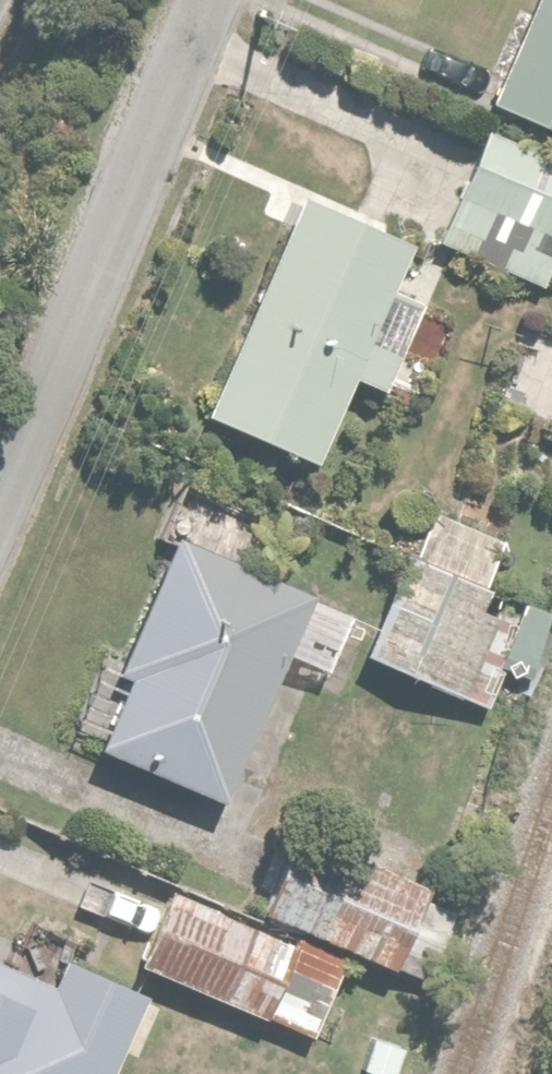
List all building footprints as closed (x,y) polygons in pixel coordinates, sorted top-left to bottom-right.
[(499,89),(551,108),(551,0),(532,0),(499,89)] [(470,129),(427,233),(517,270),(551,186),(551,162),(470,129)] [(400,248),(285,202),(207,395),(321,441),(400,248)] [(523,414),(544,345),(499,331),(478,401),(523,414)] [(544,420),(551,422),(551,389),(544,420)] [(465,588),(492,532),(426,500),(355,647),(475,704),(519,614),(465,588)] [(295,583),(170,537),(97,733),(222,779),(295,583)] [(286,829),(254,910),(380,960),(412,879),(286,829)] [(281,933),(161,886),(133,957),(253,1004),(281,933)] [(137,977),(55,943),(42,972),(0,954),(0,1073),(97,1073),(137,977)]
